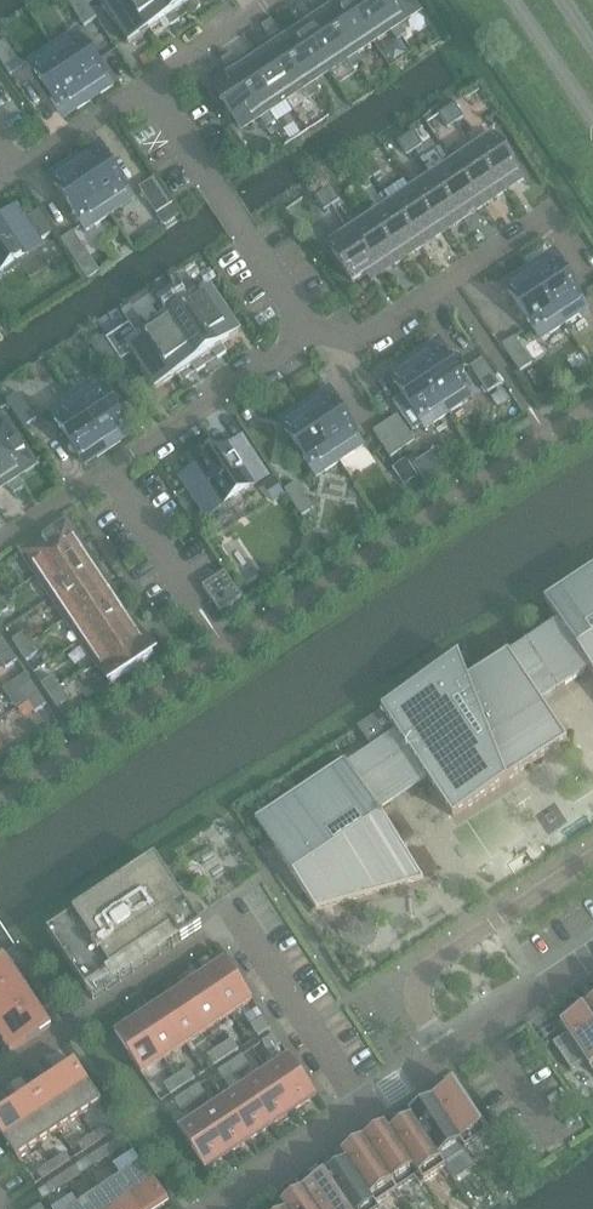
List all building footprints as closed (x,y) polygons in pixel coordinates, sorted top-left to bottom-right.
[(84,0),(69,0),(67,1),(85,27),(97,19),(84,0)] [(131,0),(99,0),(129,45),(151,31),(131,0)] [(159,0),(131,0),(151,31),(167,20),(171,27),(176,25),(159,0)] [(189,0),(159,0),(176,25),(180,22),(175,14),(187,7),(192,14),(196,11),(189,0)] [(196,11),(201,8),(196,1),(197,0),(189,0),(196,11)] [(314,0),(307,0),(317,16),(300,27),(328,69),(345,58),(354,71),(359,68),(314,0)] [(345,0),(341,0),(327,9),(321,0),(314,0),(359,68),(363,64),(355,52),(372,41),(345,0)] [(376,0),(345,0),(372,41),(389,29),(397,42),(402,39),(376,0)] [(409,0),(376,0),(402,39),(407,36),(398,23),(416,11),(409,0)] [(328,69),(300,27),(283,38),(272,21),(267,24),(315,96),(320,93),(311,80),(328,69)] [(315,96),(267,24),(262,28),(274,45),(257,56),(285,98),(302,87),(310,100),(315,96)] [(114,87),(82,38),(57,54),(86,95),(97,88),(101,95),(114,87)] [(5,42),(0,46),(0,61),(11,77),(23,69),(5,42)] [(86,95),(57,54),(33,70),(61,112),(73,104),(78,111),(91,103),(86,95)] [(285,98),(257,56),(240,67),(231,55),(227,58),(271,125),(276,122),(268,110),(285,98)] [(271,125),(227,58),(222,61),(230,74),(212,86),(240,128),(258,116),(267,129),(271,125)] [(455,104),(447,110),(456,124),(464,119),(455,104)] [(456,124),(447,110),(438,115),(448,129),(456,124)] [(414,132),(406,137),(415,151),(423,146),(414,132)] [(415,151),(406,137),(397,143),(407,157),(415,151)] [(524,180),(495,137),(474,151),(503,194),(504,193),(499,185),(512,177),(517,184),(524,180)] [(130,193),(102,151),(89,159),(85,152),(72,160),(77,167),(105,209),(130,193)] [(503,194),(474,151),(453,165),(482,208),(484,207),(479,199),(493,190),(497,197),(503,194)] [(372,159),(364,165),(374,179),(382,173),(372,159)] [(374,179),(364,165),(356,170),(366,184),(374,179)] [(482,208),(453,165),(433,178),(461,221),(463,220),(458,213),(471,204),(476,212),(482,208)] [(105,209),(77,167),(53,183),(81,225),(105,209)] [(461,221),(433,178),(412,192),(419,202),(441,235),(442,234),(437,227),(450,218),(455,225),(461,221)] [(180,216),(156,179),(140,189),(164,226),(180,216)] [(331,187),(323,192),(333,206),(341,201),(331,187)] [(333,206),(323,192),(315,198),(324,212),(333,206)] [(441,235),(419,202),(412,192),(392,206),(420,249),(422,248),(417,240),(430,231),(435,239),(441,235)] [(420,249),(392,206),(371,220),(399,263),(401,261),(396,254),(410,245),(415,252),(420,249)] [(39,242),(16,208),(0,219),(0,275),(17,263),(14,258),(39,242)] [(399,263),(371,220),(350,233),(374,269),(389,259),(394,266),(399,263)] [(91,259),(73,233),(61,241),(79,267),(91,259)] [(374,269),(350,233),(329,247),(353,283),(374,269)] [(584,302),(556,259),(543,268),(539,261),(527,269),(531,276),(565,325),(579,315),(575,308),(584,302)] [(239,335),(208,290),(195,299),(179,275),(171,280),(187,304),(218,349),(222,347),(239,335)] [(565,325),(531,276),(508,291),(536,334),(545,327),(550,335),(565,325)] [(218,349),(187,304),(167,318),(197,362),(201,360),(213,352),(218,360),(227,354),(222,347),(218,349)] [(176,376),(147,331),(130,307),(123,312),(139,336),(125,346),(155,391),(176,376)] [(197,362),(167,318),(147,331),(176,376),(192,365),(197,373),(206,367),(201,360),(197,362)] [(122,364),(104,337),(92,345),(110,372),(122,364)] [(533,364),(515,338),(503,346),(521,373),(533,364)] [(468,391),(440,349),(416,365),(419,368),(449,414),(464,404),(459,397),(468,391)] [(500,386),(483,359),(470,368),(488,394),(500,386)] [(449,414),(419,368),(416,365),(392,381),(425,430),(449,414)] [(129,428),(95,377),(71,393),(105,444),(129,428)] [(105,444),(71,393),(47,409),(81,460),(105,444)] [(37,420),(19,394),(7,402),(25,429),(37,420)] [(364,446),(332,397),(308,413),(340,462),(364,446)] [(340,462),(308,413),(283,429),(316,478),(340,462)] [(398,416),(386,424),(404,450),(416,442),(398,416)] [(25,452),(29,450),(19,434),(15,437),(5,422),(0,426),(0,463),(19,492),(24,489),(15,476),(20,473),(23,476),(35,468),(25,452)] [(404,450),(386,424),(373,432),(391,459),(404,450)] [(231,501),(267,477),(245,444),(210,467),(207,462),(182,478),(205,512),(228,497),(231,501)] [(438,449),(414,466),(425,482),(449,465),(438,449)] [(0,463),(0,487),(6,483),(14,495),(19,492),(0,463)] [(286,497),(275,479),(263,486),(275,504),(286,497)] [(315,509),(297,483),(285,491),(302,518),(315,509)] [(81,547),(75,537),(78,535),(67,519),(36,539),(39,543),(24,553),(39,576),(81,547)] [(54,597),(96,569),(81,547),(39,576),(54,597)] [(68,619),(110,591),(96,569),(54,597),(68,619)] [(541,702),(590,670),(592,675),(592,570),(545,602),(560,625),(511,657),(509,654),(468,681),(459,659),(382,710),(397,733),(348,765),(344,760),(255,819),(317,911),(424,879),(378,810),(427,778),(453,818),(568,742),(541,702)] [(242,599),(225,573),(203,587),(220,614),(242,599)] [(83,641),(125,613),(110,591),(68,619),(83,641)] [(2,600),(0,602),(0,617),(9,611),(2,600)] [(97,663),(139,635),(125,613),(83,641),(97,663)] [(31,644),(24,633),(12,641),(19,651),(31,644)] [(112,685),(154,657),(139,635),(97,663),(112,685)] [(4,641),(0,643),(0,659),(11,651),(4,641)] [(26,662),(38,654),(31,644),(19,651),(26,662)] [(18,662),(11,651),(0,659),(0,660),(6,670),(18,662)] [(61,689),(53,677),(41,685),(50,697),(61,689)] [(28,703),(40,695),(33,685),(21,692),(28,703)] [(69,701),(61,689),(50,697),(58,709),(69,701)] [(35,713),(47,706),(40,695),(28,703),(35,713)] [(156,860),(47,932),(85,989),(174,931),(182,943),(202,929),(195,917),(156,860)] [(385,948),(374,955),(378,961),(389,954),(385,948)] [(0,964),(0,998),(21,984),(6,960),(0,964)] [(226,962),(204,977),(230,1016),(253,1001),(226,962)] [(204,977),(182,991),(208,1031),(230,1016),(204,977)] [(0,998),(0,1029),(36,1005),(21,984),(0,998)] [(182,991),(160,1006),(187,1045),(208,1031),(182,991)] [(584,1009),(592,1024),(592,1003),(584,1009)] [(0,1029),(0,1038),(11,1054),(51,1028),(36,1005),(0,1029)] [(160,1006),(138,1020),(165,1060),(187,1045),(160,1006)] [(584,1009),(560,1025),(567,1035),(553,1044),(571,1071),(585,1062),(590,1069),(592,1073),(592,1024),(584,1009)] [(264,1019),(252,1027),(259,1038),(271,1029),(264,1019)] [(138,1020),(116,1035),(142,1075),(165,1060),(138,1020)] [(275,1035),(263,1043),(269,1054),(282,1046),(275,1035)] [(232,1040),(220,1048),(227,1059),(239,1051),(232,1040)] [(220,1048),(208,1057),(214,1067),(227,1059),(220,1048)] [(243,1057),(231,1065),(237,1075),(250,1067),(243,1057)] [(290,1058),(268,1073),(294,1112),(316,1097),(290,1058)] [(102,1103),(76,1063),(52,1079),(79,1118),(102,1103)] [(231,1065),(218,1073),(225,1083),(237,1075),(231,1065)] [(189,1069),(176,1077),(183,1088),(195,1080),(189,1069)] [(268,1073),(246,1087),(272,1127),(294,1112),(268,1073)] [(176,1077),(164,1086),(171,1096),(183,1088),(176,1077)] [(79,1118),(52,1079),(32,1092),(58,1132),(79,1118)] [(493,1143),(454,1085),(429,1102),(468,1160),(470,1158),(466,1151),(484,1138),(489,1146),(493,1143)] [(199,1086),(187,1094),(194,1104),(206,1096),(199,1086)] [(246,1087),(224,1102),(250,1141),(272,1127),(246,1087)] [(58,1132),(32,1092),(11,1106),(37,1145),(58,1132)] [(187,1094),(175,1102),(175,1103),(182,1112),(194,1104),(187,1094)] [(224,1102),(202,1116),(228,1156),(250,1141),(224,1102)] [(468,1160),(429,1102),(410,1114),(412,1118),(409,1120),(448,1178),(451,1176),(444,1165),(461,1154),(466,1161),(468,1160)] [(11,1106),(0,1113),(0,1133),(17,1159),(37,1145),(11,1106)] [(202,1116),(180,1131),(206,1171),(228,1156),(202,1116)] [(448,1178),(409,1120),(390,1132),(386,1125),(383,1127),(422,1185),(442,1172),(447,1179),(448,1178)] [(99,1143),(113,1134),(107,1126),(94,1135),(99,1143)] [(422,1185),(383,1127),(361,1141),(400,1200),(403,1198),(398,1191),(415,1179),(420,1186),(422,1185)] [(84,1153),(99,1143),(94,1135),(79,1145),(84,1153)] [(108,1158),(122,1148),(117,1140),(103,1149),(108,1158)] [(361,1141),(342,1154),(347,1161),(344,1163),(375,1208),(378,1208),(376,1205),(394,1193),(398,1201),(400,1200),(361,1141)] [(93,1168),(108,1158),(103,1149),(88,1159),(93,1168)] [(58,1171),(71,1162),(66,1154),(53,1162),(58,1171)] [(43,1181),(58,1171),(53,1162),(37,1173),(43,1181)] [(344,1163),(322,1178),(343,1208),(375,1208),(344,1163)] [(143,1164),(119,1179),(140,1208),(160,1208),(169,1203),(143,1164)] [(68,1185),(81,1176),(75,1168),(62,1176),(68,1185)] [(52,1195),(68,1185),(62,1176),(47,1187),(52,1195)] [(322,1178),(300,1192),(311,1208),(343,1208),(322,1178)] [(119,1179),(99,1193),(110,1208),(140,1208),(119,1179)] [(300,1192),(281,1205),(284,1208),(311,1208),(300,1192)] [(99,1193),(78,1206),(80,1208),(110,1208),(99,1193)]
